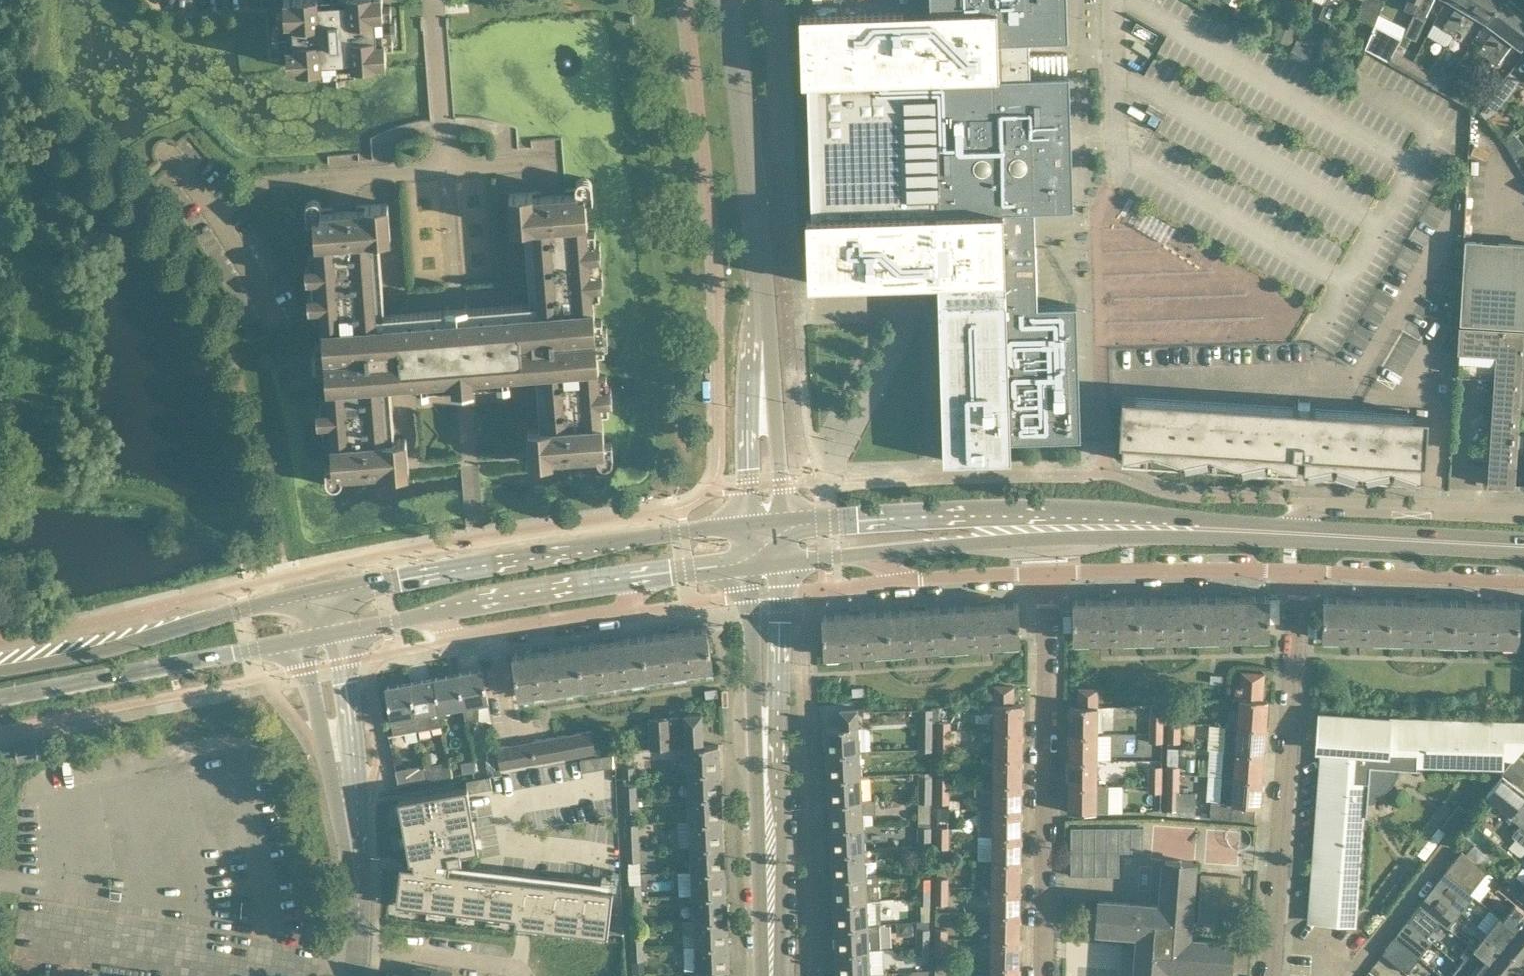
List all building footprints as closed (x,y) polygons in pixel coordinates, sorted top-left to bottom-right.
[(383,0),(284,0),(285,11),(277,11),(277,23),(273,24),(274,38),(278,38),(279,50),(287,49),(288,64),(298,64),(298,66),(320,65),(321,73),(331,72),(331,76),(345,75),(345,71),(355,70),(355,62),(377,61),(377,59),(386,58),(385,43),(393,42),(393,30),(397,30),(396,16),(392,16),(391,4),(383,4),(383,0)] [(1034,209),(1073,208),(1069,74),(1030,75),(1029,40),(1068,38),(1067,0),(930,0),(930,12),(903,12),(903,11),(800,15),(801,46),(802,46),(803,81),(807,81),(812,217),(807,217),(809,282),(897,279),(897,281),(938,279),(938,310),(939,310),(943,440),(943,459),(975,458),(975,457),(1009,456),(1009,443),(1010,443),(1010,440),(1080,438),(1076,304),(1037,305),(1034,209)] [(1324,3),(1318,17),(1330,21),(1339,0),(1315,0),(1324,3)] [(1352,2),(1362,6),(1357,17),(1374,24),(1382,0),(1353,0),(1352,2)] [(1419,0),(1407,0),(1404,7),(1413,12),(1419,0)] [(1413,12),(1424,17),(1432,0),(1419,0),(1413,12)] [(1471,0),(1449,0),(1456,4),(1442,27),(1452,33),(1471,0)] [(1522,9),(1510,0),(1471,0),(1452,33),(1461,38),(1475,15),(1485,21),(1494,28),(1477,51),(1483,55),(1483,54),(1487,57),(1488,55),(1498,41),(1522,9)] [(1523,43),(1523,10),(1522,9),(1498,41),(1488,55),(1487,57),(1489,59),(1495,64),(1513,41),(1521,47),(1523,43)] [(1291,44),(1296,28),(1276,21),(1270,37),(1291,44)] [(1400,37),(1374,25),(1364,48),(1388,60),(1400,37)] [(1317,54),(1295,42),(1287,55),(1310,68),(1317,54)] [(1407,71),(1413,60),(1395,50),(1389,61),(1407,71)] [(1430,69),(1413,60),(1407,71),(1424,80),(1430,69)] [(1430,69),(1424,80),(1441,89),(1447,79),(1450,73),(1433,64),(1430,69)] [(1509,71),(1479,111),(1484,118),(1488,116),(1493,111),(1501,102),(1503,97),(1505,99),(1514,86),(1513,86),(1519,78),(1509,71)] [(1464,89),(1447,79),(1441,89),(1459,99),(1464,89)] [(1464,91),(1460,100),(1478,110),(1482,102),(1464,91)] [(1512,154),(1518,165),(1523,161),(1523,143),(1512,154)] [(602,316),(595,316),(593,297),(600,296),(599,285),(603,284),(602,270),(598,270),(597,256),(601,256),(600,241),(596,242),(595,230),(588,231),(585,200),(593,200),(592,190),(592,184),(591,182),(589,180),(587,178),(585,178),(583,178),(580,178),(578,180),(576,181),(576,184),(575,186),(576,188),(565,188),(565,192),(541,194),(541,190),(509,193),(512,228),(524,227),(530,311),(456,317),(385,322),(378,238),(390,237),(388,202),(356,204),(356,208),(332,210),(332,206),(321,207),(321,204),(320,201),(318,200),(315,199),(313,198),(310,199),(308,200),(306,202),(306,205),(306,207),(306,222),(313,221),(316,252),(309,253),(310,264),(306,264),(307,278),(311,278),(312,292),(308,293),(309,307),(313,307),(314,318),(321,317),(323,340),(316,341),(316,349),(312,349),(314,366),(318,366),(319,377),(326,376),(327,396),(320,397),(321,408),(317,408),(318,422),(322,422),(323,433),(330,433),(332,463),(325,464),(326,479),(327,481),(328,483),(330,485),(332,486),(335,486),(337,486),(340,484),(341,482),(342,480),(342,477),(342,476),(409,471),(406,436),(394,437),(389,377),(401,377),(401,381),(416,379),(460,376),(523,371),(523,367),(535,366),(539,426),(527,427),(530,462),(596,456),(597,458),(597,460),(599,462),(600,464),(603,465),(605,465),(608,465),(610,463),(612,461),(613,459),(613,456),(612,442),(605,443),(602,412),(609,411),(608,400),(612,400),(611,385),(607,386),(606,374),(599,375),(597,352),(604,351),(604,343),(608,343),(606,327),(602,327),(602,316)] [(1464,240),(1459,322),(1523,326),(1521,364),(1523,364),(1523,243),(1464,240)] [(1514,484),(1521,364),(1523,326),(1459,322),(1455,374),(1494,376),(1488,482),(1514,484)] [(1304,471),(1315,472),(1419,478),(1420,460),(1424,460),(1427,414),(1122,395),(1119,441),(1122,441),(1121,459),(1291,470),(1291,481),(1304,482),(1304,471)] [(1269,635),(1269,595),(1241,595),(1241,590),(1229,590),(1229,596),(1176,597),(1176,591),(1164,591),(1165,597),(1112,598),(1112,592),(1100,593),(1100,598),(1072,599),(1073,639),(1269,635)] [(1518,643),(1519,602),(1492,601),(1492,596),(1480,595),(1480,601),(1427,599),(1427,594),(1415,593),(1415,599),(1362,597),(1363,592),(1351,591),(1350,597),(1323,596),(1322,636),(1518,643)] [(1020,641),(1018,601),(990,603),(990,597),(978,598),(978,604),(926,607),(925,602),(913,602),(914,608),(861,611),(861,606),(849,607),(849,612),(822,614),(824,654),(1020,641)] [(712,665),(707,626),(680,630),(679,624),(667,626),(668,631),(615,639),(615,633),(603,635),(604,641),(551,648),(550,643),(538,644),(539,650),(512,654),(518,693),(712,665)] [(482,669),(457,673),(463,705),(466,721),(479,718),(479,702),(488,701),(482,669)] [(1262,699),(1264,673),(1242,671),(1241,684),(1236,684),(1235,697),(1240,698),(1238,724),(1265,726),(1267,699),(1262,699)] [(463,705),(457,673),(432,678),(438,710),(463,705)] [(440,725),(438,710),(432,678),(408,682),(417,729),(440,725)] [(417,729),(408,682),(385,686),(393,732),(388,733),(388,734),(417,729)] [(1013,686),(995,685),(994,729),(1022,729),(1022,703),(1013,703),(1013,686)] [(1096,732),(1096,688),(1079,688),(1078,705),(1070,705),(1069,732),(1096,732)] [(1168,702),(1168,725),(1174,725),(1174,728),(1180,728),(1180,702),(1168,702)] [(919,706),(919,724),(919,735),(926,735),(926,732),(931,732),(931,706),(919,706)] [(859,750),(857,707),(840,708),(841,725),(826,726),(827,752),(859,750)] [(1149,712),(1149,727),(1155,727),(1155,729),(1162,729),(1163,712),(1149,712)] [(701,713),(684,713),(684,716),(648,718),(649,748),(684,747),(684,745),(703,745),(701,713)] [(1340,716),(1320,714),(1319,729),(1318,729),(1317,748),(1323,749),(1310,920),(1330,921),(1355,923),(1361,839),(1364,810),(1364,802),(1374,802),(1373,793),(1376,792),(1380,792),(1383,790),(1386,789),(1389,786),(1393,782),(1395,777),(1397,773),(1397,767),(1416,768),(1416,765),(1503,767),(1504,755),(1509,755),(1514,760),(1515,760),(1517,757),(1521,751),(1523,748),(1523,724),(1382,719),(1340,716)] [(937,721),(937,735),(944,736),(944,733),(949,733),(950,721),(937,721)] [(1263,752),(1265,726),(1238,724),(1225,723),(1223,749),(1263,752)] [(1180,742),(1180,728),(1174,728),(1174,725),(1168,725),(1168,741),(1180,742)] [(1149,727),(1149,742),(1162,742),(1162,729),(1155,729),(1155,727),(1149,727)] [(1021,755),(1022,729),(994,729),(994,755),(1021,755)] [(597,755),(596,749),(592,730),(497,746),(499,754),(501,766),(502,771),(502,772),(580,759),(588,757),(597,755)] [(931,750),(931,732),(926,732),(926,735),(919,735),(919,750),(931,750)] [(1096,759),(1096,732),(1069,732),(1069,758),(1096,759)] [(937,735),(936,750),(949,750),(949,733),(944,733),(944,736),(937,735)] [(718,744),(703,745),(684,745),(684,747),(686,747),(687,770),(719,769),(718,744)] [(1261,778),(1263,752),(1223,749),(1221,775),(1261,778)] [(860,774),(859,750),(827,752),(828,776),(860,774)] [(612,753),(604,755),(606,767),(614,765),(612,753)] [(499,754),(486,756),(488,768),(501,766),(499,754)] [(604,755),(596,756),(598,768),(606,767),(604,755)] [(1021,781),(1021,755),(994,755),(993,781),(1021,781)] [(596,756),(588,757),(590,769),(598,768),(596,756)] [(588,757),(580,759),(582,771),(590,769),(588,757)] [(1506,771),(1520,782),(1523,777),(1523,762),(1517,757),(1506,771)] [(474,758),(461,760),(463,772),(476,770),(474,758)] [(1095,785),(1095,784),(1096,759),(1069,758),(1068,785),(1095,785)] [(451,774),(448,759),(424,764),(427,779),(451,774)] [(427,779),(424,764),(395,769),(398,784),(427,779)] [(1180,764),(1167,764),(1167,778),(1173,778),(1173,781),(1179,781),(1180,764)] [(634,773),(634,765),(621,766),(622,774),(634,773)] [(1150,766),(1149,778),(1155,778),(1155,780),(1161,780),(1162,766),(1150,766)] [(721,794),(719,769),(687,770),(688,795),(721,794)] [(861,799),(860,774),(828,776),(829,801),(858,799),(861,799)] [(1502,774),(1485,795),(1512,818),(1523,827),(1523,792),(1502,774)] [(490,775),(482,777),(484,789),(492,787),(490,775)] [(1259,805),(1261,778),(1221,775),(1219,801),(1211,800),(1210,816),(1254,820),(1255,805),(1259,805)] [(482,777),(474,778),(476,790),(484,789),(482,777)] [(936,777),(936,790),(943,790),(943,787),(949,787),(949,777),(936,777)] [(474,778),(466,779),(467,785),(468,792),(476,790),(474,778)] [(920,778),(919,790),(925,790),(925,787),(931,787),(931,778),(920,778)] [(1161,792),(1161,780),(1155,780),(1155,778),(1149,778),(1149,792),(1161,792)] [(1194,792),(1185,792),(1179,792),(1179,781),(1173,781),(1173,778),(1167,778),(1167,813),(1194,815),(1194,792)] [(1021,807),(1021,781),(993,781),(974,781),(974,794),(993,794),(993,807),(1021,807)] [(1108,784),(1096,784),(1095,784),(1095,785),(1068,785),(1068,811),(1108,812),(1108,784)] [(400,863),(396,901),(510,914),(516,915),(515,922),(607,933),(608,931),(609,923),(610,911),(613,887),(448,868),(449,860),(461,858),(460,851),(468,849),(479,847),(468,792),(467,785),(398,798),(409,860),(413,859),(413,864),(400,863)] [(635,786),(623,786),(623,799),(636,798),(635,786)] [(919,790),(919,801),(931,802),(931,787),(925,787),(925,790),(919,790)] [(948,803),(949,787),(943,787),(943,790),(936,790),(936,803),(948,803)] [(722,819),(721,794),(688,795),(689,820),(722,819)] [(637,811),(636,798),(623,799),(624,811),(637,811)] [(862,824),(862,812),(875,811),(875,799),(861,799),(858,799),(829,801),(830,825),(862,824)] [(1454,836),(1471,814),(1458,804),(1442,826),(1454,836)] [(993,807),(993,833),(1020,834),(1021,807),(993,807)] [(723,843),(722,819),(689,820),(690,845),(723,843)] [(863,849),(862,824),(830,825),(831,851),(863,849)] [(1520,824),(1511,835),(1523,845),(1523,827),(1520,824)] [(919,826),(918,839),(924,839),(924,836),(930,836),(930,826),(919,826)] [(936,826),(935,840),(941,840),(941,837),(948,837),(949,827),(936,826)] [(1070,826),(1070,875),(1119,875),(1119,851),(1143,851),(1143,826),(1070,826)] [(1020,860),(1020,834),(993,833),(993,835),(977,834),(977,859),(992,859),(1020,860)] [(638,835),(626,835),(626,847),(632,847),(632,849),(638,849),(638,835)] [(930,852),(930,836),(924,836),(924,839),(918,839),(918,852),(930,852)] [(935,840),(935,853),(948,853),(948,837),(941,837),(941,840),(935,840)] [(724,868),(723,843),(690,845),(692,870),(724,868)] [(626,847),(627,861),(639,861),(638,849),(632,849),(632,847),(626,847)] [(865,873),(863,849),(831,851),(833,875),(865,873)] [(1462,849),(1444,871),(1470,892),(1488,870),(1462,849)] [(1020,886),(1020,860),(992,859),(992,886),(1020,886)] [(1166,965),(1246,971),(1248,942),(1188,938),(1194,862),(1165,859),(1161,905),(1099,900),(1098,913),(1088,912),(1087,928),(1139,932),(1135,975),(1165,975),(1166,965)] [(725,893),(724,868),(692,870),(693,895),(725,893)] [(1444,871),(1432,887),(1461,911),(1474,895),(1470,892),(1444,871)] [(878,872),(865,873),(833,875),(834,900),(866,899),(866,898),(879,898),(878,872)] [(1516,873),(1505,885),(1519,896),(1518,897),(1523,901),(1523,879),(1516,873)] [(918,876),(918,891),(924,891),(924,888),(930,888),(930,876),(918,876)] [(934,878),(934,891),(940,891),(940,888),(948,888),(948,878),(934,878)] [(640,884),(627,885),(628,898),(640,897),(640,884)] [(1019,912),(1020,886),(992,886),(992,912),(1019,912)] [(1432,887),(1419,903),(1439,919),(1448,927),(1461,911),(1432,887)] [(929,903),(930,888),(924,888),(924,891),(918,891),(918,903),(929,903)] [(934,891),(934,904),(947,904),(948,888),(940,888),(940,891),(934,891)] [(726,918),(725,893),(693,895),(694,920),(726,918)] [(640,897),(628,898),(629,911),(641,910),(640,897)] [(880,922),(879,898),(866,898),(866,899),(834,900),(835,925),(868,924),(868,923),(878,922),(880,922)] [(1439,919),(1419,903),(1406,921),(1426,936),(1439,919)] [(1516,903),(1503,919),(1523,937),(1523,910),(1516,903)] [(618,912),(610,911),(609,923),(617,924),(618,912)] [(1019,938),(1019,912),(992,912),(991,938),(1019,938)] [(1503,919),(1499,916),(1487,931),(1523,961),(1523,937),(1503,919)] [(728,943),(726,918),(694,920),(695,945),(728,943)] [(916,921),(916,941),(922,941),(922,938),(929,938),(929,921),(916,921)] [(1406,921),(1395,935),(1419,955),(1431,940),(1426,936),(1406,921)] [(868,924),(835,925),(836,950),(868,949),(879,948),(878,922),(868,923),(868,924)] [(623,925),(617,924),(609,923),(608,931),(623,933),(623,925)] [(947,928),(934,929),(934,941),(940,941),(940,938),(947,938),(947,928)] [(1523,965),(1523,961),(1487,931),(1474,947),(1509,975),(1515,975),(1523,965)] [(630,935),(630,947),(643,946),(642,934),(630,935)] [(1419,955),(1395,935),(1382,952),(1406,971),(1419,955)] [(916,941),(916,954),(929,954),(929,938),(922,938),(922,941),(916,941)] [(940,941),(934,941),(934,954),(947,954),(947,938),(940,938),(940,941)] [(1019,964),(1019,938),(991,938),(991,964),(1019,964)] [(729,968),(728,943),(695,945),(696,970),(729,968)] [(1474,947),(1473,948),(1469,944),(1461,953),(1466,957),(1461,963),(1477,975),(1509,975),(1474,947)] [(643,959),(643,946),(630,947),(631,960),(643,959)] [(870,973),(868,949),(836,950),(837,975),(870,973)] [(1461,963),(1451,975),(1477,975),(1461,963)] [(1019,964),(991,964),(991,972),(978,972),(978,975),(1018,975),(1019,964)] [(453,972),(417,966),(415,975),(452,975),(453,972)]
